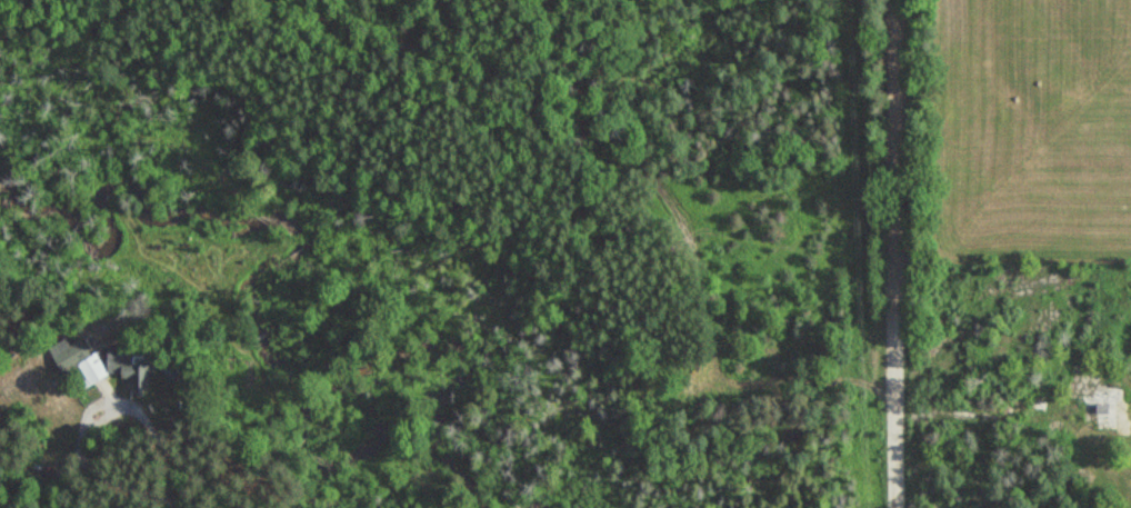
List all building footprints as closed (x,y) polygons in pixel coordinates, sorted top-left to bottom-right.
[(70,378),(82,371),(90,387),(111,376),(89,335),(57,352),(70,378)] [(1126,392),(1101,392),(1101,431),(1126,431),(1126,392)]
